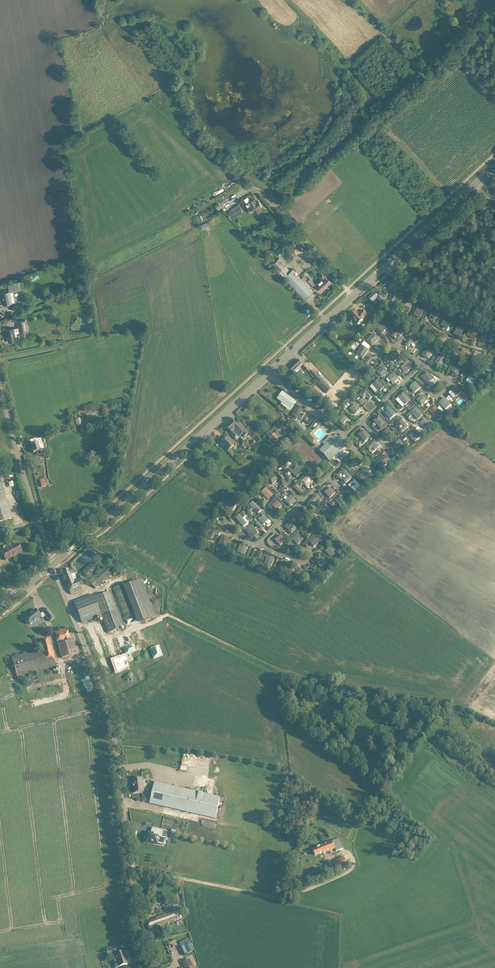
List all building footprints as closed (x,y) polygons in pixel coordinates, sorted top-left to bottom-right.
[(474,11),(468,16),(472,21),(478,16),(474,11)] [(262,211),(260,208),(262,206),(259,201),(257,202),(255,199),(249,202),(251,205),(248,207),(251,213),(254,211),(255,214),(262,211)] [(235,216),(243,212),(239,204),(231,209),(232,211),(227,213),(231,219),(235,216)] [(284,251),(280,246),(276,251),(280,255),(284,251)] [(85,268),(84,266),(82,258),(72,261),(72,262),(70,262),(71,264),(73,272),(85,268)] [(304,298),(313,291),(293,268),(291,270),(279,258),(273,264),(304,298)] [(325,276),(324,277),(322,274),(319,276),(322,279),(315,285),(322,291),(325,288),(324,288),(331,282),(325,276)] [(33,285),(35,285),(40,283),(39,277),(28,281),(30,289),(34,287),(33,285)] [(6,291),(1,292),(3,304),(8,303),(15,302),(13,292),(19,290),(18,281),(8,284),(9,291),(6,291)] [(383,299),(386,297),(383,294),(381,292),(377,295),(376,294),(375,293),(369,298),(372,302),(377,297),(378,298),(378,299),(382,303),(385,300),(383,299)] [(393,300),(392,302),(398,305),(399,303),(400,302),(401,299),(402,299),(403,297),(396,293),(394,298),(393,300)] [(404,307),(410,310),(412,306),(413,304),(407,301),(404,307)] [(421,315),(424,310),(418,307),(415,312),(421,315)] [(435,308),(432,313),(438,316),(440,311),(435,308)] [(356,311),(349,317),(357,325),(368,315),(364,310),(359,314),(356,311)] [(443,323),(449,326),(450,323),(451,323),(452,321),(446,317),(443,323)] [(24,320),(17,322),(18,327),(5,330),(6,334),(7,334),(9,341),(15,340),(14,340),(17,339),(16,333),(19,333),(20,336),(27,335),(24,320)] [(382,334),(387,328),(381,322),(375,327),(382,334)] [(478,333),(473,331),(475,325),(472,324),(467,335),(475,339),(478,333)] [(423,332),(428,335),(432,329),(426,326),(423,332)] [(464,329),(458,326),(456,331),(461,334),(464,329)] [(404,332),(397,327),(391,336),(395,338),(397,335),(400,337),(404,332)] [(483,332),(482,340),(490,342),(491,336),(487,335),(487,332),(488,330),(484,329),(483,332)] [(436,332),(432,338),(440,343),(442,340),(444,338),(436,332)] [(380,339),(374,333),(366,341),(372,346),(380,339)] [(418,340),(411,336),(405,345),(408,347),(412,342),(416,344),(418,340)] [(369,350),(363,346),(356,355),(362,359),(369,350)] [(429,359),(434,350),(428,346),(422,355),(429,359)] [(466,358),(467,358),(470,353),(463,349),(460,354),(462,356),(461,357),(465,360),(466,358)] [(401,356),(395,351),(389,356),(395,362),(401,356)] [(477,364),(482,356),(480,355),(481,354),(476,351),(471,361),(477,364)] [(447,358),(441,354),(435,363),(441,367),(447,358)] [(373,360),(370,357),(363,365),(369,371),(372,368),(369,364),(373,360)] [(298,360),(289,369),(296,376),(302,370),(300,368),(303,366),(298,360)] [(411,368),(406,363),(401,368),(406,373),(411,368)] [(462,367),(456,363),(451,371),(457,375),(462,367)] [(494,369),(494,368),(490,364),(486,370),(492,373),(494,369)] [(388,372),(382,367),(376,372),(382,378),(388,372)] [(310,374),(316,380),(315,381),(327,393),(332,389),(328,384),(327,385),(314,371),(310,374)] [(428,384),(434,379),(427,371),(421,376),(428,384)] [(399,379),(393,373),(387,378),(393,384),(399,379)] [(468,379),(478,386),(482,379),(472,373),(468,379)] [(372,385),(379,392),(384,388),(378,380),(372,385)] [(415,382),(410,387),(415,393),(421,388),(415,382)] [(456,397),(461,392),(456,386),(450,391),(456,397)] [(322,395),(312,388),(309,391),(320,399),(335,410),(338,406),(323,395),(322,395)] [(370,400),(372,397),(365,390),(360,395),(363,399),(366,396),(370,400)] [(284,404),(291,409),(296,402),(283,392),(278,399),(282,402),(281,404),(283,405),(284,404)] [(411,400),(403,392),(398,398),(405,406),(411,400)] [(427,401),(422,395),(416,400),(421,406),(427,401)] [(445,410),(451,405),(445,397),(438,403),(445,410)] [(355,414),(360,409),(355,404),(350,409),(355,414)] [(396,414),(389,406),(386,409),(393,417),(396,414)] [(441,413),(434,406),(429,411),(434,417),(436,418),(437,417),(441,413)] [(291,421),(290,423),(293,425),(294,423),(297,418),(300,414),(303,410),(298,407),(295,411),(292,415),(294,416),(291,421)] [(418,420),(423,415),(416,407),(411,412),(418,420)] [(99,421),(98,412),(86,414),(87,422),(99,421)] [(337,419),(342,425),(348,419),(343,413),(337,419)] [(375,422),(380,428),(386,423),(379,416),(375,419),(373,421),(375,422)] [(425,429),(430,424),(425,418),(420,423),(425,429)] [(398,422),(396,424),(399,427),(401,426),(403,427),(399,430),(402,433),(408,427),(401,419),(398,422)] [(232,421),(226,426),(229,430),(232,433),(231,434),(235,439),(238,436),(240,437),(242,434),(244,437),(249,433),(244,428),(241,424),(238,427),(232,421)] [(299,422),(294,427),(304,435),(308,429),(299,422)] [(394,434),(388,428),(380,435),(383,438),(388,434),(391,437),(394,434)] [(360,436),(365,442),(370,437),(364,430),(360,433),(358,434),(358,435),(360,436)] [(277,431),(270,439),(282,448),(296,433),(293,431),(286,438),(277,431)] [(409,436),(415,442),(420,437),(414,431),(409,436)] [(336,435),(319,451),(330,462),(346,446),(336,435)] [(228,436),(220,444),(227,451),(236,444),(228,436)] [(31,445),(33,453),(37,452),(38,455),(39,455),(45,453),(41,438),(36,440),(37,443),(31,445)] [(400,451),(406,447),(400,440),(394,444),(400,451)] [(379,447),(374,441),(367,448),(369,451),(373,448),(375,451),(379,447)] [(292,459),(287,454),(280,462),(285,467),(292,459)] [(391,461),(386,455),(376,463),(382,469),(391,461)] [(363,463),(357,457),(349,464),(352,467),(356,463),(359,466),(363,463)] [(303,471),(298,465),(291,472),(297,478),(303,471)] [(368,469),(358,477),(361,480),(371,472),(368,469)] [(353,478),(346,470),(342,473),(346,477),(343,480),(346,484),(353,478)] [(279,479),(273,473),(267,479),(273,485),(279,479)] [(308,486),(312,483),(315,486),(318,483),(314,479),(313,481),(308,476),(301,482),(305,486),(306,488),(307,488),(308,486)] [(42,487),(46,486),(48,485),(46,479),(39,481),(42,487)] [(361,487),(355,480),(349,486),(355,493),(361,487)] [(1,530),(6,528),(4,521),(12,519),(0,481),(0,530),(1,530)] [(268,500),(274,495),(267,487),(261,493),(268,500)] [(330,498),(336,493),(330,487),(325,492),(330,498)] [(243,493),(242,495),(247,498),(248,499),(252,492),(251,492),(246,489),(243,493)] [(297,501),(291,495),(285,501),(290,507),(297,501)] [(323,501),(318,495),(310,502),(312,505),(318,500),(320,504),(323,501)] [(342,508),(348,503),(341,495),(335,500),(342,508)] [(236,505),(238,506),(239,504),(237,503),(238,501),(232,497),(226,507),(233,510),(236,505)] [(283,505),(277,500),(272,505),(277,511),(283,505)] [(253,502),(250,505),(252,508),(258,514),(261,511),(256,505),(256,504),(253,502)] [(329,519),(335,514),(328,506),(323,511),(329,519)] [(307,517),(301,511),(295,516),(300,522),(307,517)] [(245,517),(242,513),(236,518),(244,527),(247,524),(243,519),(245,517)] [(264,525),(269,520),(264,514),(258,519),(264,525)] [(231,523),(224,519),(220,526),(227,530),(231,523)] [(298,529),(291,521),(288,524),(290,528),(288,530),(292,534),(298,529)] [(246,530),(252,538),(258,533),(251,525),(246,530)] [(310,530),(308,527),(303,531),(309,537),(316,531),(313,528),(310,530)] [(209,539),(212,540),(215,535),(219,536),(220,533),(213,530),(209,539)] [(303,540),(298,534),(292,539),(298,545),(303,540)] [(286,541),(281,535),(275,540),(280,546),(286,541)] [(322,540),(317,535),(309,541),(314,547),(322,540)] [(232,540),(224,537),(221,547),(224,548),(226,544),(229,546),(232,540)] [(2,552),(6,560),(13,556),(22,551),(18,544),(9,549),(8,546),(6,546),(4,547),(3,549),(4,551),(2,552)] [(238,552),(245,555),(247,548),(241,545),(238,552)] [(326,552),(331,558),(337,553),(331,547),(326,552)] [(264,553),(260,552),(255,562),(259,564),(264,553)] [(275,559),(268,556),(264,564),(271,567),(275,559)] [(316,561),(321,566),(326,561),(320,556),(316,561)] [(95,588),(99,585),(112,573),(114,576),(119,572),(116,569),(118,568),(112,561),(89,582),(95,588)] [(291,564),(283,561),(280,570),(287,573),(291,564)] [(88,578),(98,569),(92,563),(82,572),(88,578)] [(294,576),(301,578),(304,570),(297,567),(294,576)] [(66,583),(73,580),(71,575),(74,573),(72,568),(62,572),(66,583)] [(310,577),(315,581),(320,576),(314,572),(310,577)] [(73,580),(66,583),(71,594),(81,590),(77,579),(73,580)] [(141,580),(124,586),(138,623),(155,617),(141,580)] [(94,597),(74,604),(81,622),(86,621),(101,615),(102,617),(108,633),(124,627),(117,611),(110,592),(110,591),(95,597),(94,597)] [(55,618),(48,608),(42,612),(43,613),(40,615),(36,609),(29,614),(29,615),(25,618),(26,620),(25,621),(27,624),(28,623),(30,625),(34,622),(34,623),(41,617),(42,618),(45,616),(50,622),(55,618)] [(55,631),(56,636),(58,645),(59,645),(62,658),(74,655),(79,653),(73,633),(69,634),(67,628),(55,631)] [(42,650),(11,658),(17,680),(49,671),(50,673),(53,672),(52,670),(57,669),(49,639),(40,641),(42,650)] [(158,648),(152,650),(155,657),(160,655),(158,648)] [(116,663),(114,663),(117,672),(122,670),(121,669),(129,666),(125,667),(123,662),(127,660),(125,656),(122,658),(119,659),(119,658),(115,660),(116,663)] [(27,683),(28,683),(39,681),(38,675),(26,678),(27,683)] [(133,779),(134,793),(144,791),(142,778),(133,779)] [(155,782),(150,803),(215,818),(218,806),(220,797),(212,795),(204,793),(160,783),(155,782)] [(148,835),(146,842),(158,844),(159,840),(163,841),(164,838),(165,838),(167,839),(168,831),(152,828),(151,833),(149,832),(148,835)] [(317,848),(313,850),(315,855),(323,852),(323,853),(330,851),(335,848),(337,851),(343,849),(342,846),(339,838),(332,841),(320,845),(320,846),(317,847),(317,848)] [(337,871),(347,865),(343,857),(333,862),(337,871)] [(331,873),(336,871),(330,861),(326,863),(331,873)] [(149,914),(155,913),(152,904),(146,906),(149,914)] [(178,907),(167,911),(168,914),(171,921),(181,917),(178,907)] [(151,920),(147,922),(149,928),(154,927),(171,921),(168,914),(151,920)] [(191,943),(179,948),(183,956),(195,950),(191,943)] [(123,951),(115,954),(116,956),(113,957),(115,962),(117,961),(119,967),(127,964),(126,960),(127,960),(125,956),(123,951)] [(190,959),(183,962),(185,967),(194,967),(190,959)]
